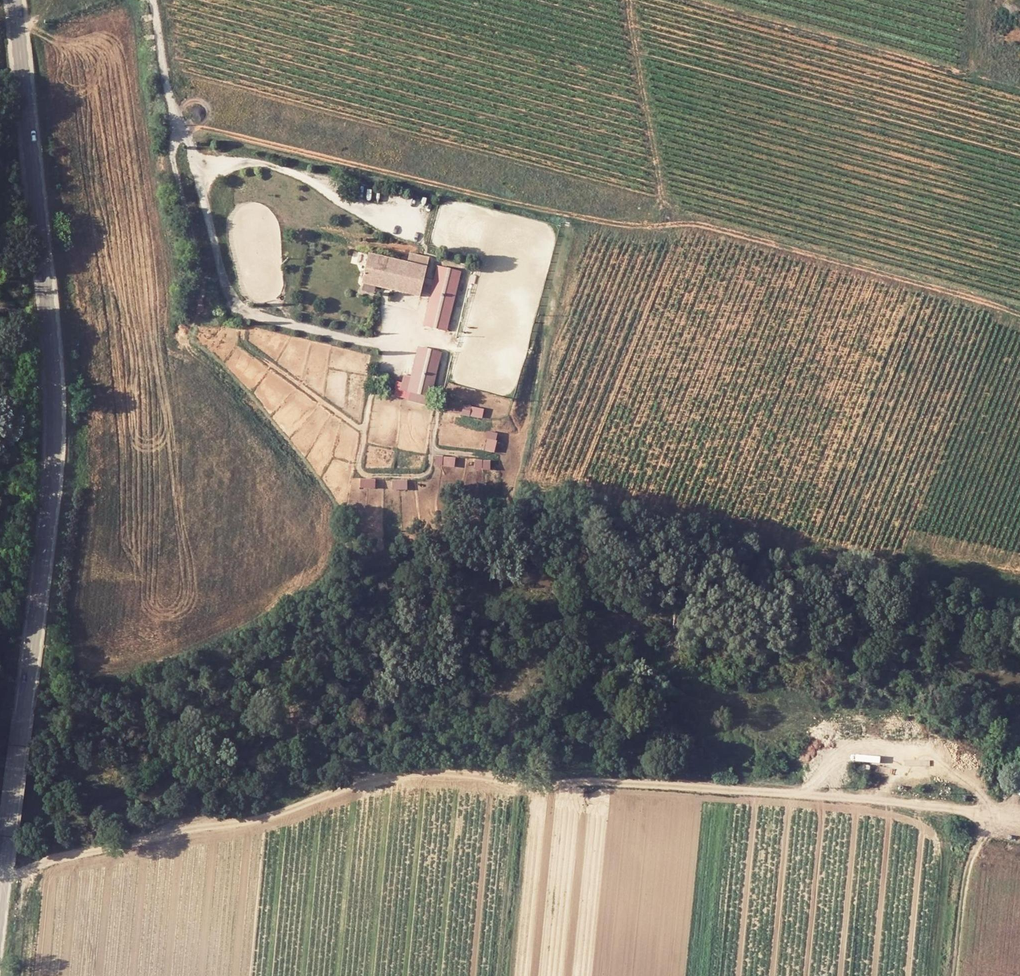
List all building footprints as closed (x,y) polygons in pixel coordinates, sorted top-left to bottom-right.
[(427,267),(368,254),(361,284),(420,297),(427,267)] [(436,264),(422,326),(448,331),(461,270),(436,264)] [(429,405),(441,351),(417,346),(411,375),(400,372),(394,397),(429,405)] [(482,418),(483,407),(463,405),(461,415),(482,418)] [(488,430),(484,449),(494,451),(498,432),(488,430)] [(436,455),(435,465),(455,467),(455,456),(436,455)] [(491,470),(490,459),(475,459),(475,470),(491,470)] [(359,487),(375,487),(375,478),(360,478),(359,487)] [(392,479),(392,489),(407,489),(407,479),(392,479)]
